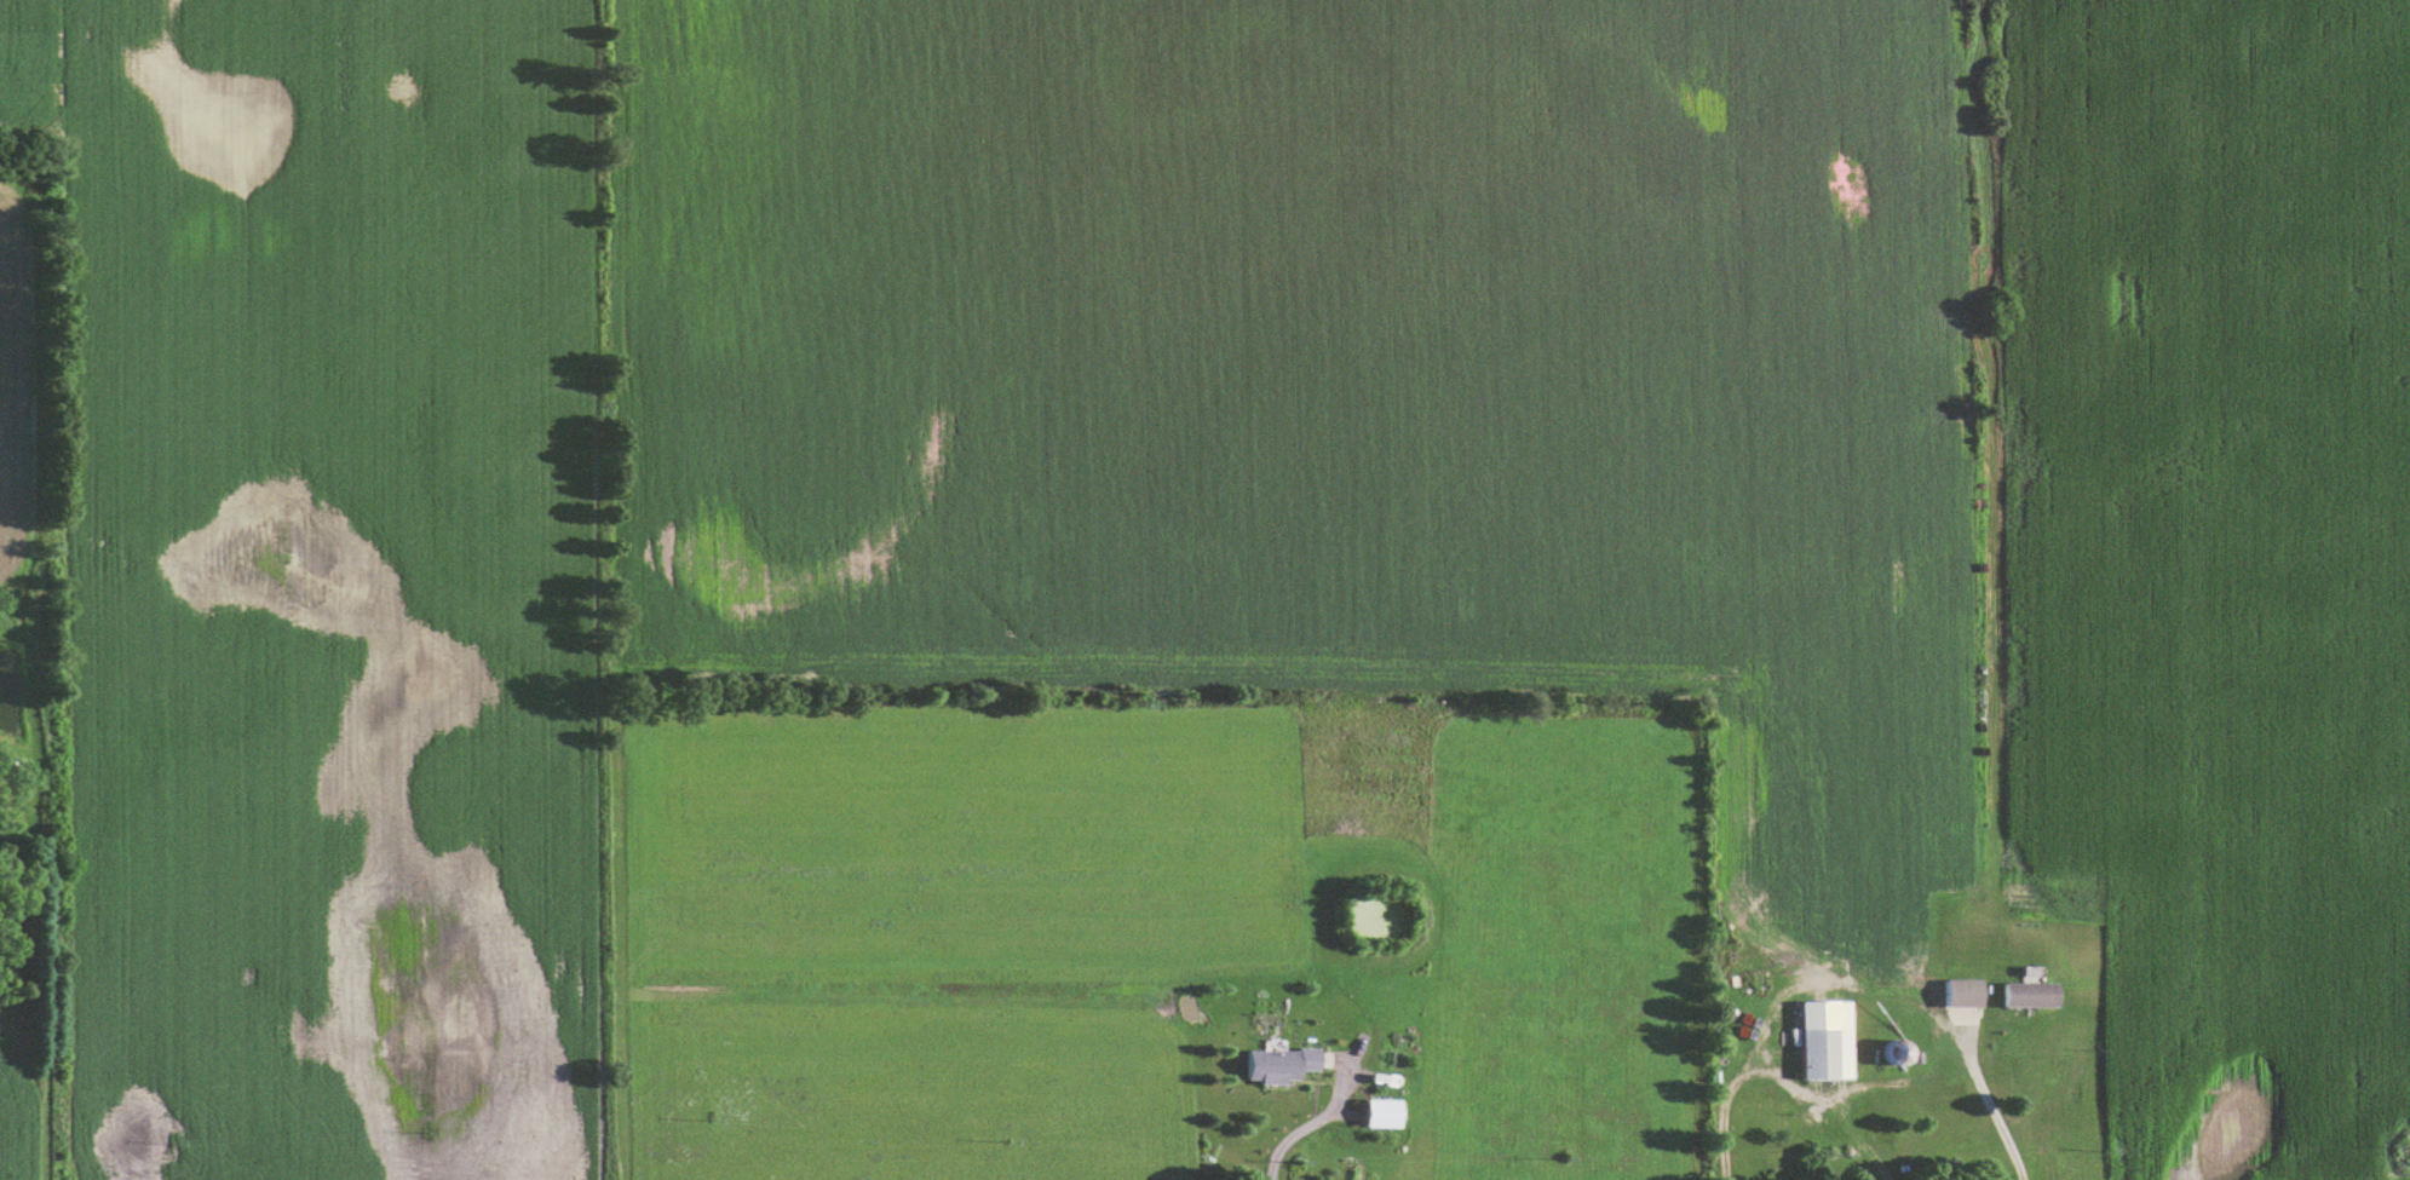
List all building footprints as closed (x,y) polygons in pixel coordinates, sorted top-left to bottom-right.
[(1943,1010),(1978,1010),(1978,983),(1943,983),(1943,1010)] [(2001,1011),(2054,1011),(2054,986),(2001,986),(2001,1011)] [(1849,1031),(1799,1031),(1799,1083),(1849,1083),(1849,1031)] [(1317,1074),(1317,1052),(1244,1053),(1244,1086),(1296,1085),(1296,1074),(1317,1074)] [(1362,1130),(1397,1130),(1397,1102),(1362,1102),(1362,1130)]
